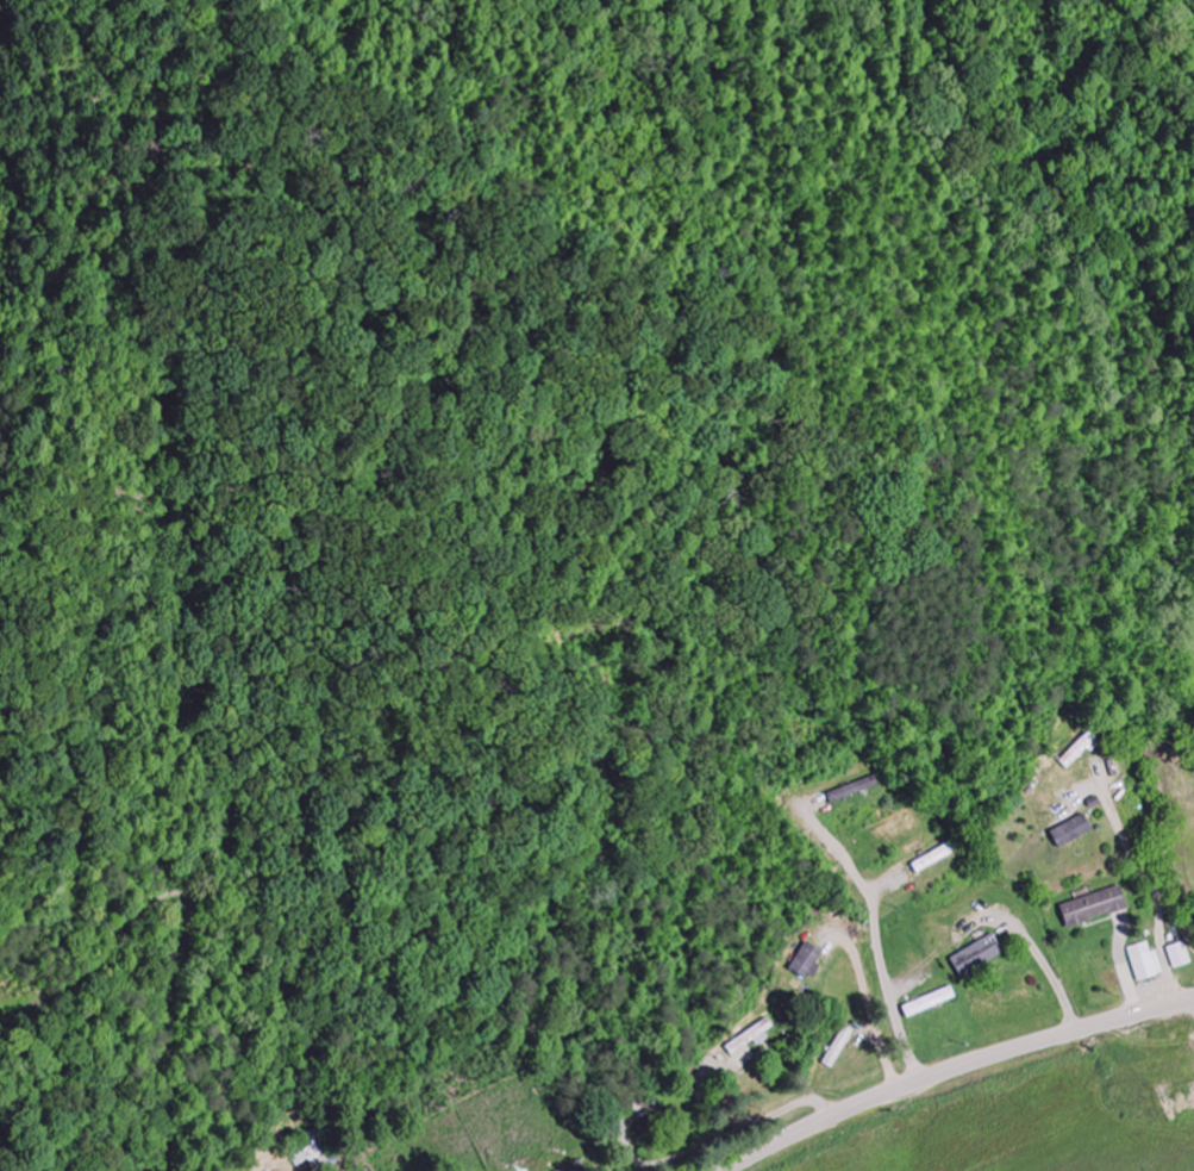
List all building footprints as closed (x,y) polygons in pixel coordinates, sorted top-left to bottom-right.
[(1061,762),(1070,771),(1101,742),(1092,732),(1061,762)] [(829,793),(832,805),(880,789),(877,778),(829,793)] [(1052,832),(1060,850),(1094,833),(1086,816),(1052,832)] [(1062,906),(1069,930),(1130,911),(1123,888),(1062,906)] [(1006,958),(996,937),(952,958),(962,978),(1006,958)] [(822,950),(805,943),(792,973),(810,980),(822,950)] [(1129,950),(1140,984),(1166,975),(1158,951),(1153,953),(1149,943),(1129,950)] [(1175,970),(1193,965),(1187,943),(1168,949),(1175,970)] [(958,1001),(954,989),(904,1008),(909,1019),(958,1001)] [(733,1057),(757,1043),(759,1048),(771,1041),(767,1034),(776,1028),(771,1020),(727,1047),(733,1057)] [(293,1158),(298,1168),(310,1162),(315,1170),(321,1170),(340,1161),(322,1128),(309,1135),(315,1146),(293,1158)]
